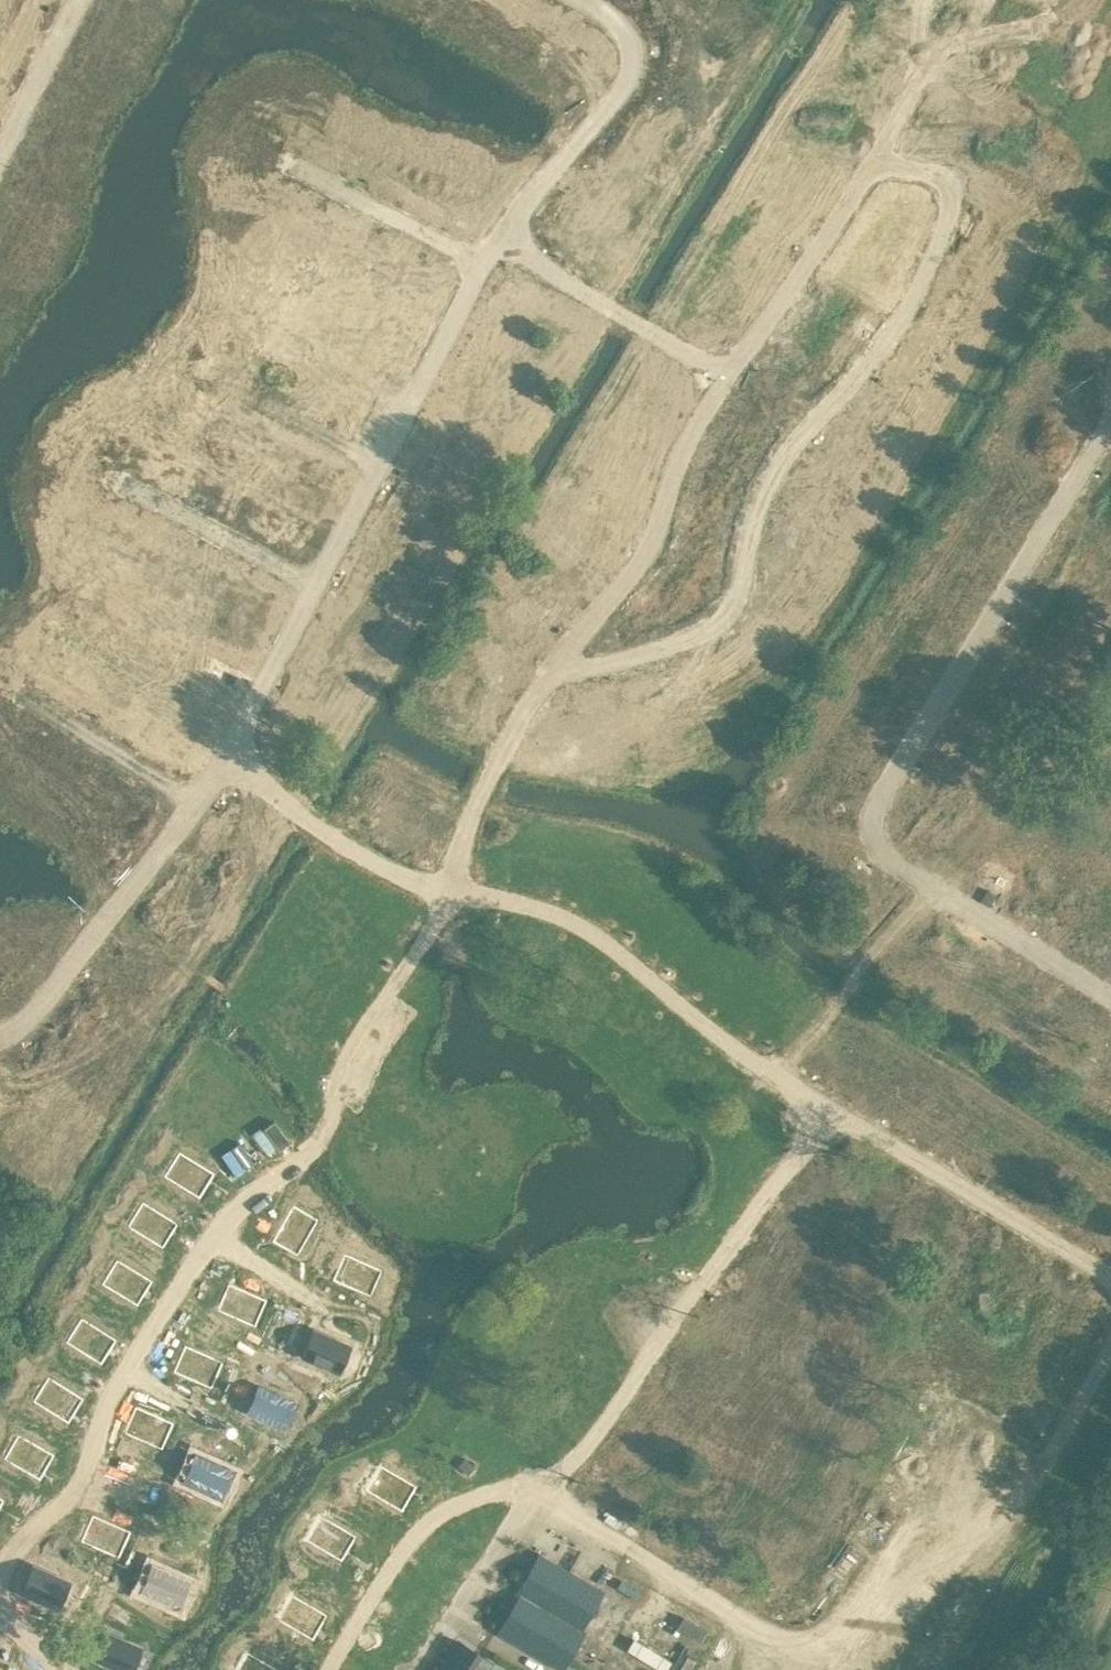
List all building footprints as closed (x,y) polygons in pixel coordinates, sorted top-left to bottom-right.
[(11,10),(17,0),(0,0),(0,4),(11,10)] [(755,18),(763,4),(756,0),(744,0),(739,9),(755,18)] [(990,906),(997,896),(988,890),(981,901),(990,906)] [(182,1154),(168,1177),(202,1199),(216,1176),(182,1154)] [(143,1204),(129,1227),(163,1248),(177,1225),(143,1204)] [(294,1205),(273,1240),(298,1255),(319,1219),(294,1205)] [(345,1253),(333,1280),(371,1296),(383,1269),(345,1253)] [(117,1261),(103,1284),(137,1306),(152,1282),(117,1261)] [(217,1276),(203,1300),(237,1321),(252,1298),(217,1276)] [(80,1320),(66,1343),(101,1364),(115,1341),(80,1320)] [(314,1329),(301,1356),(340,1372),(351,1345),(314,1329)] [(186,1344),(173,1371),(212,1387),(224,1361),(186,1344)] [(49,1377),(34,1400),(69,1421),(83,1398),(49,1377)] [(259,1384),(247,1411),(285,1427),(297,1401),(259,1384)] [(135,1405),(124,1433),(162,1450),(174,1422),(135,1405)] [(18,1435),(5,1459),(40,1479),(53,1456),(18,1435)] [(194,1454),(182,1481),(220,1498),(232,1471),(194,1454)] [(465,1458),(459,1466),(468,1474),(475,1467),(465,1458)] [(382,1471),(368,1494),(403,1515),(417,1491),(382,1471)] [(93,1515),(81,1542),(119,1558),(131,1531),(93,1515)] [(321,1521),(307,1544),(342,1565),(356,1541),(321,1521)] [(518,1597),(495,1634),(557,1669),(563,1669),(586,1630),(583,1628),(604,1591),(538,1553),(513,1595),(518,1597)] [(152,1564),(140,1591),(178,1608),(190,1581),(152,1564)] [(32,1565),(20,1592),(58,1609),(70,1582),(32,1565)] [(293,1598),(279,1621),(314,1642),(328,1618),(293,1598)] [(91,1657),(122,1669),(131,1669),(142,1647),(104,1630),(91,1657)] [(491,1663),(458,1641),(439,1669),(486,1669),(491,1663)] [(241,1669),(271,1669),(248,1657),(241,1669)]
